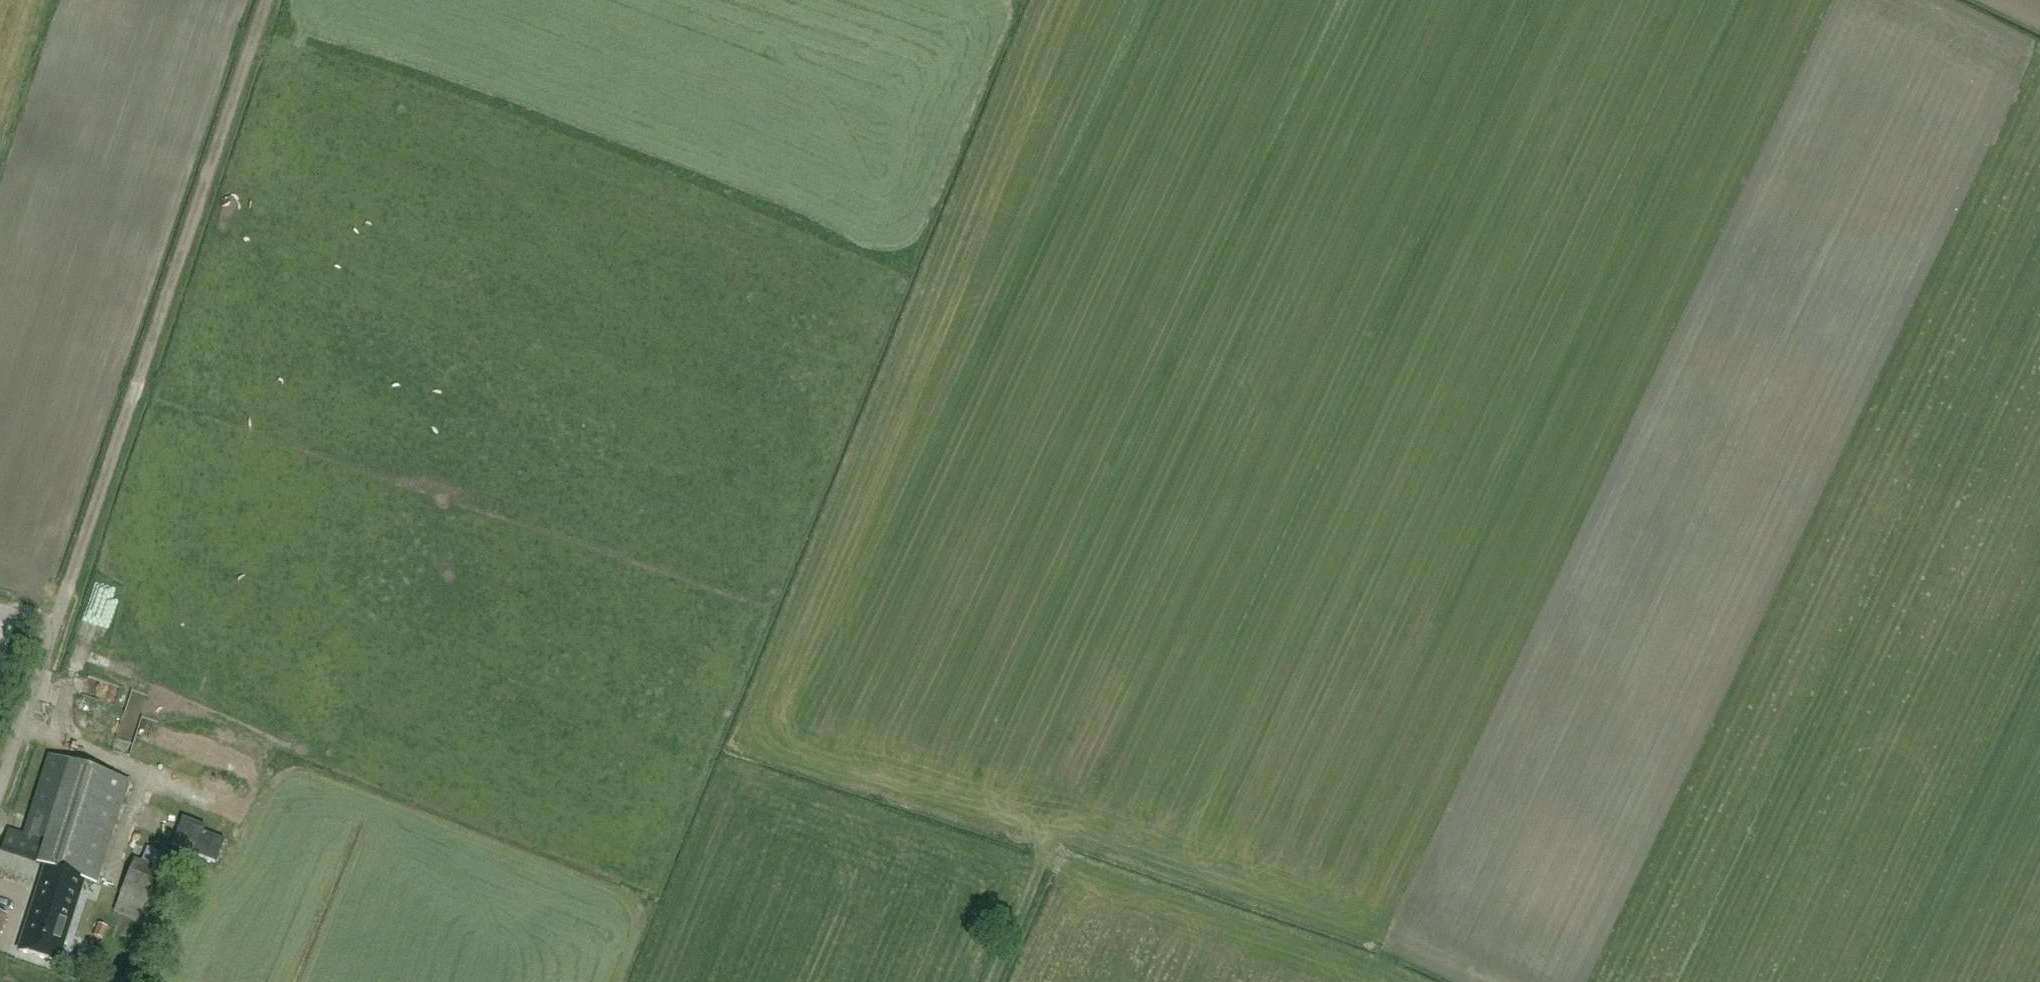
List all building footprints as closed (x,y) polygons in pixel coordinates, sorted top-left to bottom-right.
[(7,830),(0,853),(0,878),(30,888),(37,865),(46,868),(84,880),(96,884),(128,782),(48,756),(22,835),(7,830)] [(225,827),(215,852),(233,859),(243,834),(225,827)] [(184,881),(140,863),(133,860),(112,911),(163,931),(184,881)] [(57,964),(84,880),(46,868),(19,951),(57,964)]
